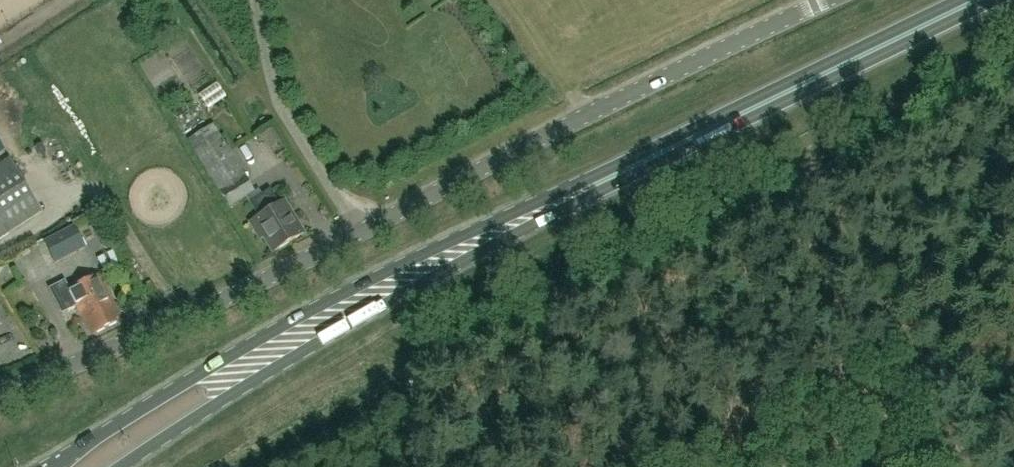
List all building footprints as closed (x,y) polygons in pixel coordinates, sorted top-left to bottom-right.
[(212,111),(232,103),(225,86),(206,94),(212,111)] [(255,193),(234,161),(211,125),(188,140),(210,176),(230,209),(255,193)] [(9,158),(0,164),(0,239),(43,212),(9,158)] [(274,253),(304,235),(284,203),(280,205),(271,191),(251,203),(259,218),(254,221),(274,253)] [(72,226),(42,242),(54,266),(85,251),(72,226)] [(100,276),(85,284),(71,291),(66,281),(49,290),(62,315),(78,307),(92,336),(107,328),(122,321),(100,276)]
